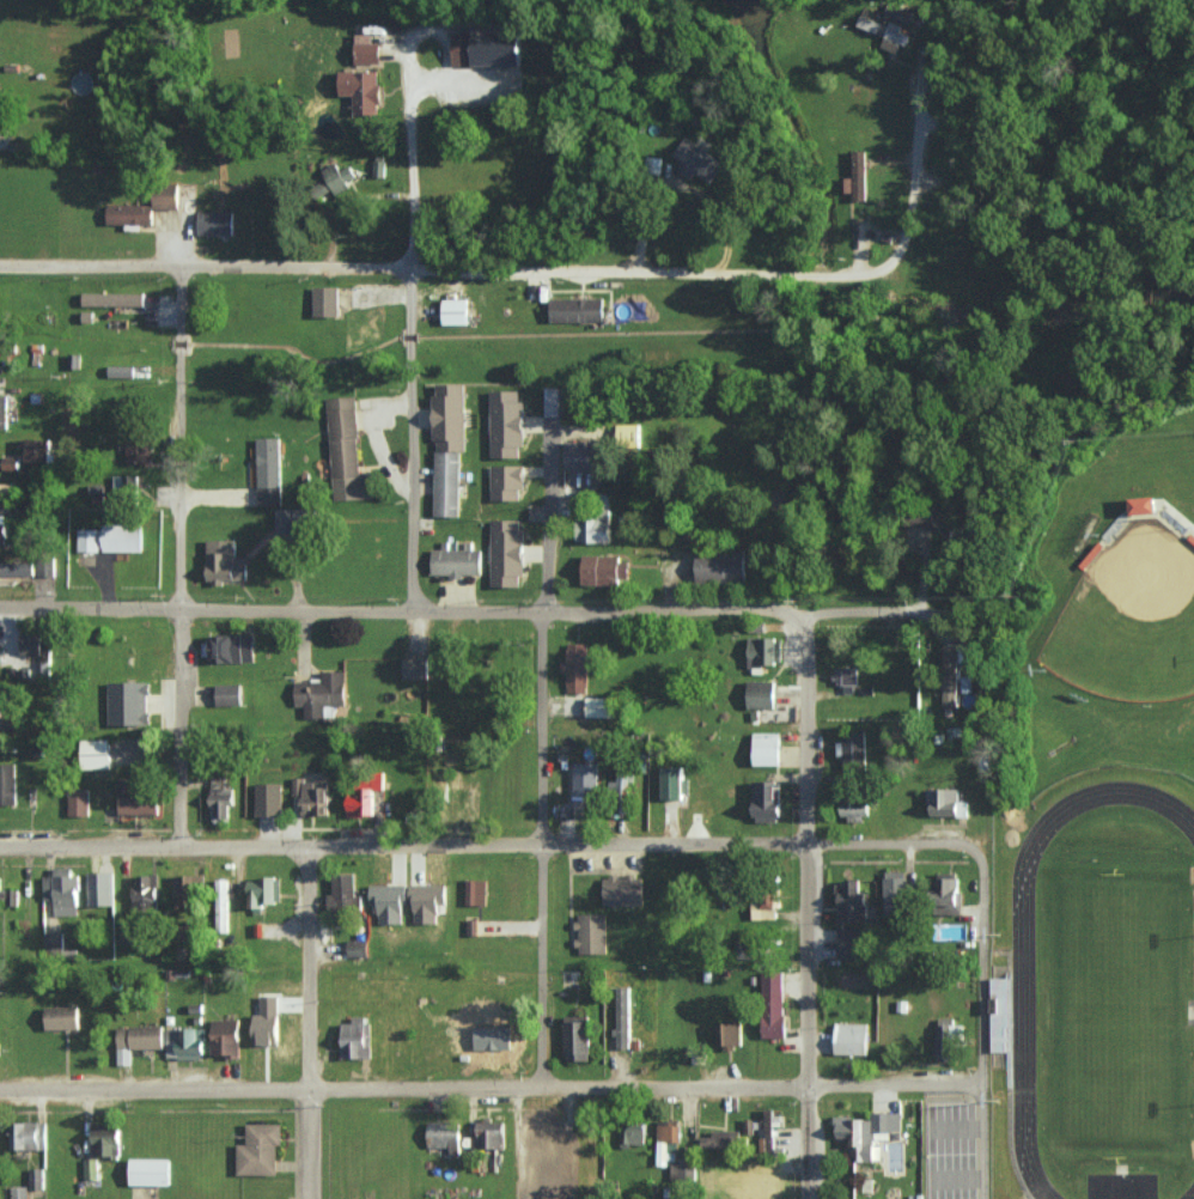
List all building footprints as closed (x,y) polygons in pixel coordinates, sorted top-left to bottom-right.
[(885,35),(881,46),(902,53),(910,30),(889,23),(889,24),(861,15),(857,25),(885,35)] [(521,64),(520,23),(472,24),(473,33),(452,33),(452,65),(521,64)] [(355,63),(380,63),(380,43),(371,43),(372,34),(356,34),(355,63)] [(353,113),(379,114),(380,71),(340,70),(340,95),(354,96),(353,113)] [(8,135),(8,115),(0,114),(0,134),(8,135)] [(697,172),(712,182),(725,163),(687,137),(674,155),(683,162),(678,169),(693,179),(697,172)] [(854,177),(845,177),(845,192),(854,192),(854,201),(867,200),(867,150),(854,150),(854,177)] [(373,176),(385,177),(386,161),(374,160),(373,176)] [(340,170),(336,162),(322,169),(327,179),(313,186),(319,198),(333,191),(336,196),(349,189),(345,183),(356,177),(350,165),(340,170)] [(179,208),(179,187),(155,186),(154,208),(179,208)] [(107,223),(152,224),(153,204),(107,204),(107,223)] [(233,235),(234,212),(198,211),(198,233),(233,235)] [(338,285),(313,286),(314,317),(339,316),(338,285)] [(145,293),(83,292),(82,305),(145,306),(145,293)] [(604,320),(604,297),(550,298),(551,321),(604,320)] [(444,324),(468,323),(468,299),(444,299),(444,324)] [(437,450),(466,450),(465,383),(433,384),(434,441),(437,441),(437,450)] [(547,416),(561,416),(561,387),(547,387),(547,416)] [(519,390),(492,390),(491,457),(520,457),(520,446),(523,446),(524,402),(519,402),(519,390)] [(328,397),(333,500),(375,498),(373,474),(360,474),(356,396),(328,397)] [(641,423),(618,424),(619,447),(641,447),(641,423)] [(282,505),(280,437),(257,438),(258,505),(282,505)] [(27,461),(51,462),(51,439),(28,438),(27,461)] [(566,470),(602,469),(601,440),(565,441),(566,470)] [(152,463),(153,442),(127,441),(127,462),(152,463)] [(460,517),(461,451),(435,451),(434,516),(460,517)] [(491,499),(519,500),(519,488),(524,488),(524,465),(492,465),(491,499)] [(114,503),(131,503),(131,475),(113,475),(114,503)] [(11,493),(11,483),(0,483),(0,493),(11,493)] [(1158,497),(1132,498),(1133,514),(1159,513),(1158,497)] [(611,543),(611,511),(592,510),(591,519),(578,518),(577,542),(611,543)] [(0,515),(0,543),(8,543),(9,515),(0,515)] [(491,586),(520,586),(520,576),(525,576),(524,530),(520,530),(520,519),(490,519),(491,586)] [(143,525),(103,524),(102,551),(143,552),(143,525)] [(99,552),(99,529),(78,529),(78,551),(99,552)] [(247,556),(236,557),(235,539),(207,540),(208,581),(248,580),(247,556)] [(482,549),(432,548),(432,575),(481,576),(482,549)] [(697,581),(747,581),(746,551),(697,551),(697,581)] [(583,584),(624,585),(624,557),(584,556),(583,584)] [(36,576),(54,576),(54,559),(36,560),(36,576)] [(0,562),(0,575),(35,575),(35,562),(0,562)] [(206,634),(207,662),(255,661),(255,633),(206,634)] [(21,656),(49,656),(50,634),(22,634),(21,656)] [(748,665),(779,666),(779,638),(748,638),(748,665)] [(587,643),(567,643),(567,662),(561,662),(561,673),(567,673),(566,692),(586,692),(587,643)] [(972,646),(945,645),(945,671),(955,671),(956,662),(972,663),(972,646)] [(429,658),(403,657),(403,678),(429,679),(429,658)] [(856,667),(834,667),(834,683),(844,683),(844,693),(856,693),(856,667)] [(346,671),(322,671),(322,681),(295,681),(295,706),(305,706),(305,718),(324,718),(324,705),(346,705),(346,671)] [(944,707),(958,707),(957,677),(943,678),(944,707)] [(748,707),(774,708),(775,681),(748,680),(748,707)] [(109,725),(149,724),(148,681),(109,682),(109,725)] [(217,705),(242,705),(242,684),(216,684),(217,705)] [(586,717),(613,717),(613,698),(586,697),(586,717)] [(866,733),(840,732),(839,757),(845,757),(844,769),(865,770),(866,733)] [(780,765),(780,733),(754,733),(754,765),(780,765)] [(110,739),(81,739),(82,769),(110,768),(110,739)] [(17,805),(16,763),(0,764),(0,805),(17,805)] [(597,793),(598,772),(586,771),(586,763),(576,763),(575,808),(587,808),(588,792),(597,793)] [(663,799),(688,799),(688,778),(684,778),(684,767),(663,767),(663,799)] [(609,781),(609,790),(629,791),(630,773),(618,772),(617,781),(609,781)] [(348,816),(375,817),(376,790),(385,791),(385,776),(349,775),(348,816)] [(302,816),(328,815),(327,779),(292,780),(292,796),(302,795),(302,816)] [(753,821),(779,822),(780,781),(754,781),(753,821)] [(282,783),(256,783),(256,816),(282,816),(282,783)] [(120,814),(160,814),(160,785),(120,784),(120,814)] [(235,805),(235,788),(211,787),(211,818),(229,818),(230,805),(235,805)] [(929,788),(929,816),(968,816),(968,801),(959,801),(959,789),(929,788)] [(69,816),(90,816),(90,790),(69,789),(69,816)] [(841,816),(870,815),(870,793),(840,794),(841,816)] [(43,900),(55,900),(54,915),(78,916),(79,875),(71,875),(71,867),(54,867),(54,876),(44,876),(43,900)] [(908,871),(884,871),(885,918),(909,918),(908,871)] [(113,872),(88,872),(88,905),(114,905),(113,872)] [(157,874),(134,875),(135,906),(158,905),(157,874)] [(200,874),(175,875),(176,910),(201,909),(200,874)] [(328,893),(328,910),(359,911),(359,895),(355,895),(356,874),(333,874),(333,893),(328,893)] [(961,914),(960,874),(936,874),(936,894),(940,894),(940,914),(961,914)] [(644,905),(643,876),(603,876),(604,906),(644,905)] [(281,903),(281,878),(248,878),(248,911),(262,911),(262,902),(281,903)] [(229,879),(217,879),(216,932),(227,932),(229,879)] [(487,880),(467,879),(466,905),(486,905),(487,880)] [(838,881),(837,920),(867,921),(867,893),(860,893),(860,882),(838,881)] [(404,924),(404,885),(371,884),(370,905),(378,905),(378,923),(404,924)] [(411,923),(437,923),(438,904),(446,904),(446,885),(412,884),(411,923)] [(752,919),(776,919),(775,892),(752,892),(752,919)] [(577,953),(606,953),(605,914),(576,914),(577,953)] [(839,958),(864,958),(864,929),(840,928),(839,958)] [(63,933),(45,933),(45,951),(63,952),(63,933)] [(369,940),(348,940),(348,956),(369,957),(369,940)] [(764,1038),(786,1037),(785,972),(762,972),(764,1038)] [(1007,977),(991,978),(993,1051),(1009,1051),(1007,977)] [(617,1049),(630,1049),(631,987),(616,987),(615,1037),(617,1037),(617,1049)] [(254,1044),(279,1045),(280,996),(260,996),(260,1013),(254,1013),(254,1044)] [(79,1029),(79,1006),(45,1007),(46,1030),(79,1029)] [(590,1060),(589,1015),(564,1016),(565,1060),(590,1060)] [(341,1023),(342,1059),(371,1058),(369,1016),(352,1017),(352,1022),(341,1023)] [(936,1055),(953,1055),(952,1018),(935,1018),(936,1055)] [(240,1019),(212,1019),(213,1056),(241,1055),(240,1019)] [(741,1022),(718,1023),(718,1046),(742,1045),(741,1022)] [(867,1023),(836,1023),(835,1054),(867,1055),(867,1023)] [(164,1049),(163,1026),(117,1027),(118,1065),(132,1065),(131,1049),(164,1049)] [(204,1029),(165,1029),(166,1059),(205,1059),(204,1029)] [(782,1113),(764,1112),(764,1124),(755,1124),(755,1135),(761,1135),(761,1150),(773,1150),(774,1126),(782,1126),(782,1113)] [(901,1132),(901,1112),(872,1112),(872,1117),(836,1118),(836,1138),(850,1138),(850,1161),(880,1161),(880,1146),(872,1146),(872,1132),(901,1132)] [(678,1164),(679,1120),(658,1120),(657,1163),(678,1164)] [(12,1150),(47,1149),(46,1121),(11,1122),(12,1150)] [(450,1148),(450,1155),(460,1155),(461,1122),(428,1121),(428,1147),(450,1148)] [(506,1121),(478,1121),(478,1135),(473,1135),(472,1148),(505,1148),(506,1121)] [(93,1144),(100,1144),(100,1156),(120,1156),(120,1124),(94,1123),(93,1144)] [(277,1175),(277,1144),(282,1144),(282,1123),(247,1123),(246,1144),(237,1143),(237,1175),(277,1175)] [(645,1145),(645,1124),(621,1123),(620,1144),(645,1145)] [(702,1149),(741,1148),(741,1130),(713,1130),(713,1136),(702,1136),(702,1149)] [(679,1163),(671,1163),(671,1180),(695,1180),(696,1157),(679,1157),(679,1163)] [(84,1159),(84,1179),(98,1179),(97,1159),(84,1159)] [(171,1159),(131,1159),(130,1185),(171,1186),(171,1159)] [(44,1188),(44,1168),(29,1169),(30,1189),(44,1188)] [(27,1186),(11,1187),(11,1198),(28,1198),(27,1186)]
